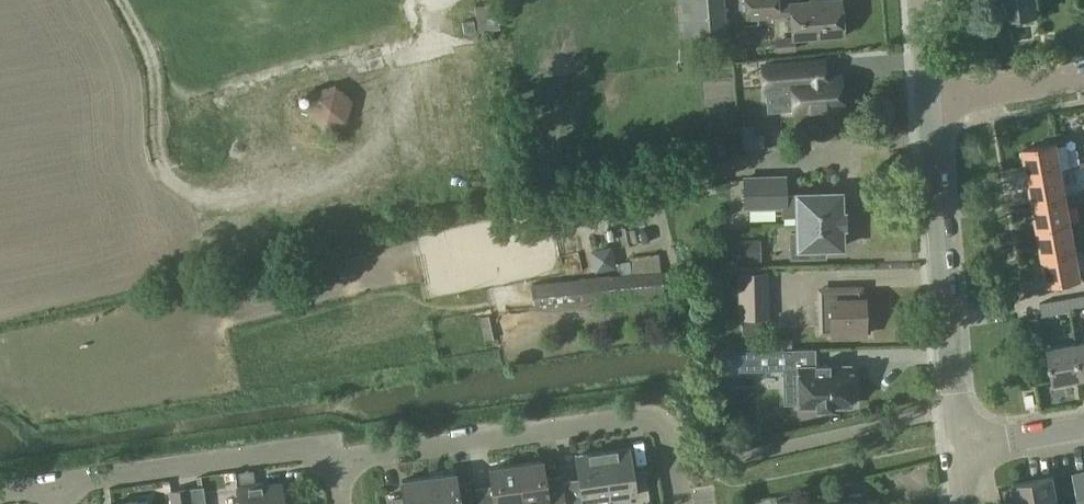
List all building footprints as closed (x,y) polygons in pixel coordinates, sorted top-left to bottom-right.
[(721,0),(689,0),(692,32),(724,29),(721,0)] [(746,20),(791,16),(793,38),(843,34),(840,0),(820,0),(806,1),(790,3),(790,1),(779,2),(778,0),(744,0),(746,20)] [(1037,0),(1005,0),(1007,17),(1038,13),(1037,0)] [(461,22),(464,34),(475,32),(473,20),(461,22)] [(825,77),(824,61),(762,66),(764,88),(792,86),(794,111),(810,109),(810,112),(825,111),(825,108),(842,107),(839,76),(825,77)] [(301,126),(337,127),(338,88),(302,87),(301,126)] [(740,126),(741,150),(756,149),(756,148),(755,134),(754,125),(740,126)] [(1029,175),(1062,169),(1057,142),(1024,148),(1029,175)] [(1034,202),(1067,196),(1062,169),(1029,175),(1034,202)] [(797,223),(843,222),(842,214),(844,214),(844,212),(841,212),(840,192),(796,193),(796,194),(784,195),(784,177),(744,178),(745,206),(783,206),(783,215),(797,215),(797,223)] [(1038,229),(1072,223),(1067,196),(1034,202),(1038,229)] [(1075,232),(1083,232),(1083,220),(1074,220),(1075,232)] [(797,223),(797,232),(791,232),(791,257),(824,256),(824,247),(842,246),(841,226),(844,226),(844,224),(843,224),(843,222),(797,223)] [(1043,256),(1076,250),(1072,223),(1038,229),(1043,256)] [(731,235),(732,261),(754,260),(753,234),(731,235)] [(1076,250),(1043,256),(1048,283),(1081,277),(1076,250)] [(664,293),(662,270),(532,283),(534,308),(664,293)] [(740,273),(741,317),(768,316),(766,273),(740,273)] [(525,296),(525,281),(499,282),(500,297),(525,296)] [(866,326),(866,322),(869,322),(869,309),(865,309),(865,299),(861,299),(860,288),(846,288),(846,291),(837,291),(837,288),(830,289),(830,300),(819,300),(820,332),(831,332),(831,335),(849,335),(849,326),(866,326)] [(1069,297),(1071,307),(1083,305),(1083,294),(1069,297)] [(1069,297),(1040,302),(1042,315),(1042,316),(1071,310),(1071,307),(1069,297)] [(1037,315),(1023,318),(1027,340),(1028,340),(1029,343),(1042,340),(1037,315)] [(1083,377),(1083,341),(1076,343),(1082,377),(1083,377)] [(1054,382),(1082,377),(1076,343),(1048,347),(1054,382)] [(755,350),(755,369),(787,368),(787,381),(784,381),(785,403),(799,402),(799,406),(817,406),(817,407),(833,407),(832,405),(851,405),(851,401),(856,401),(855,385),(851,385),(850,365),(829,366),(829,364),(816,364),(816,366),(792,367),(792,349),(755,350)] [(739,436),(758,436),(758,423),(739,423),(739,436)] [(609,496),(635,493),(637,503),(650,503),(645,468),(632,470),(629,448),(603,452),(609,496)] [(603,452),(576,455),(582,500),(566,502),(566,503),(593,503),(592,498),(609,496),(603,452)] [(515,464),(520,503),(527,503),(535,503),(566,503),(566,502),(563,484),(546,486),(543,460),(515,464)] [(515,464),(489,468),(493,494),(476,496),(478,503),(520,503),(515,464)] [(431,503),(473,503),(473,501),(460,503),(456,473),(427,477),(431,503)] [(1059,503),(1054,476),(1015,483),(1019,503),(1056,503),(1059,503)] [(427,477),(401,481),(404,503),(431,503),(427,477)] [(281,482),(266,485),(265,482),(237,486),(240,503),(284,503),(281,482)] [(189,488),(191,503),(206,503),(203,486),(189,488)] [(168,490),(170,503),(191,503),(189,488),(189,487),(168,490)] [(860,494),(862,493),(862,492),(850,493),(850,495),(833,497),(834,497),(834,500),(810,502),(810,503),(861,503),(860,494)]
